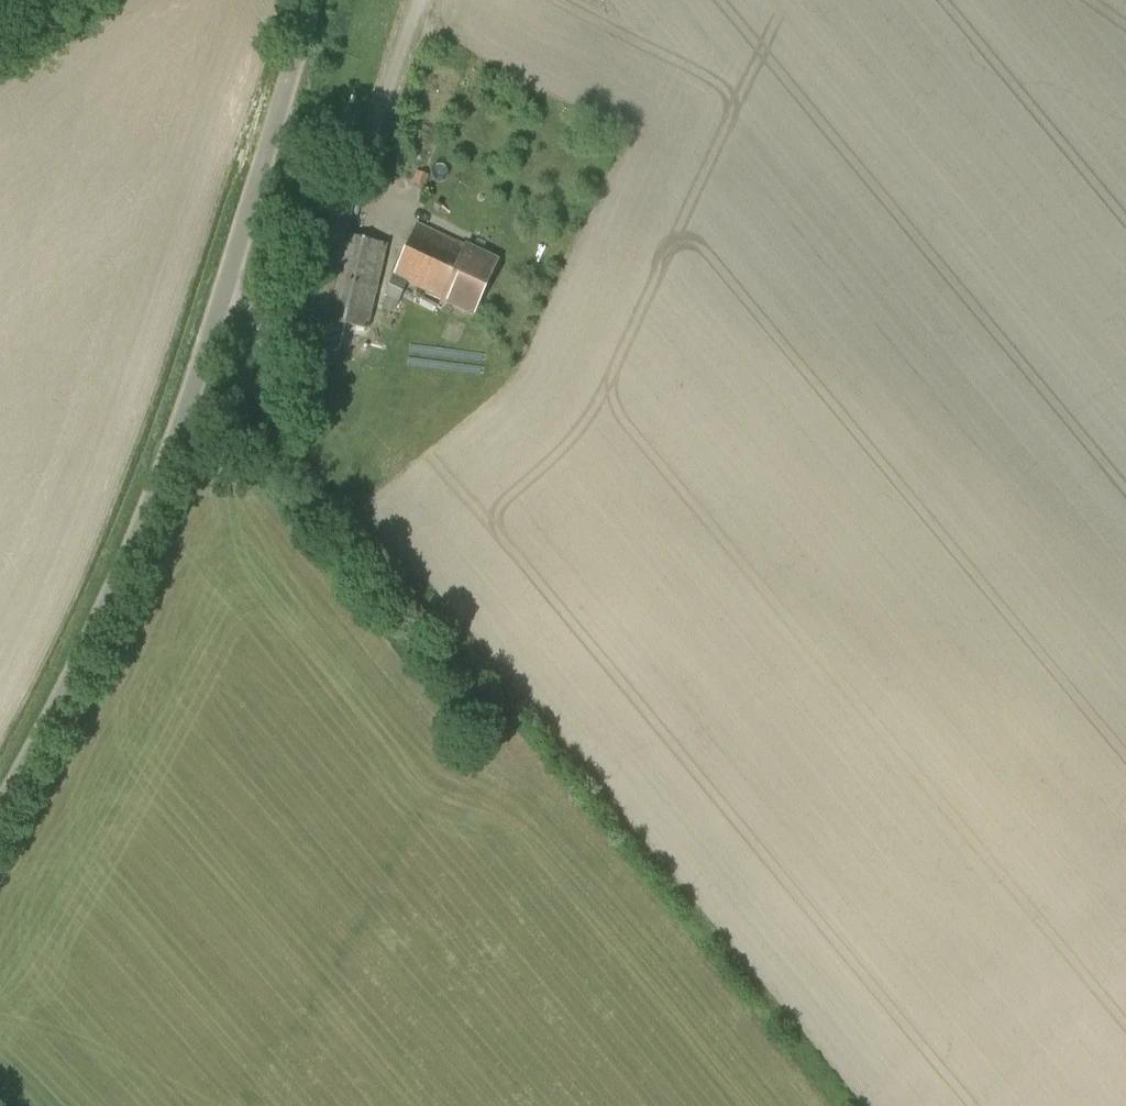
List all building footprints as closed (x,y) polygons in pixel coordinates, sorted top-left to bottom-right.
[(369,329),(389,243),(348,234),(347,233),(360,181),(323,171),(309,224),(289,311),(327,321),(328,320),(369,329)] [(466,245),(418,222),(385,296),(399,303),(408,284),(441,299),(440,301),(474,316),(500,259),(467,244),(466,245)]
